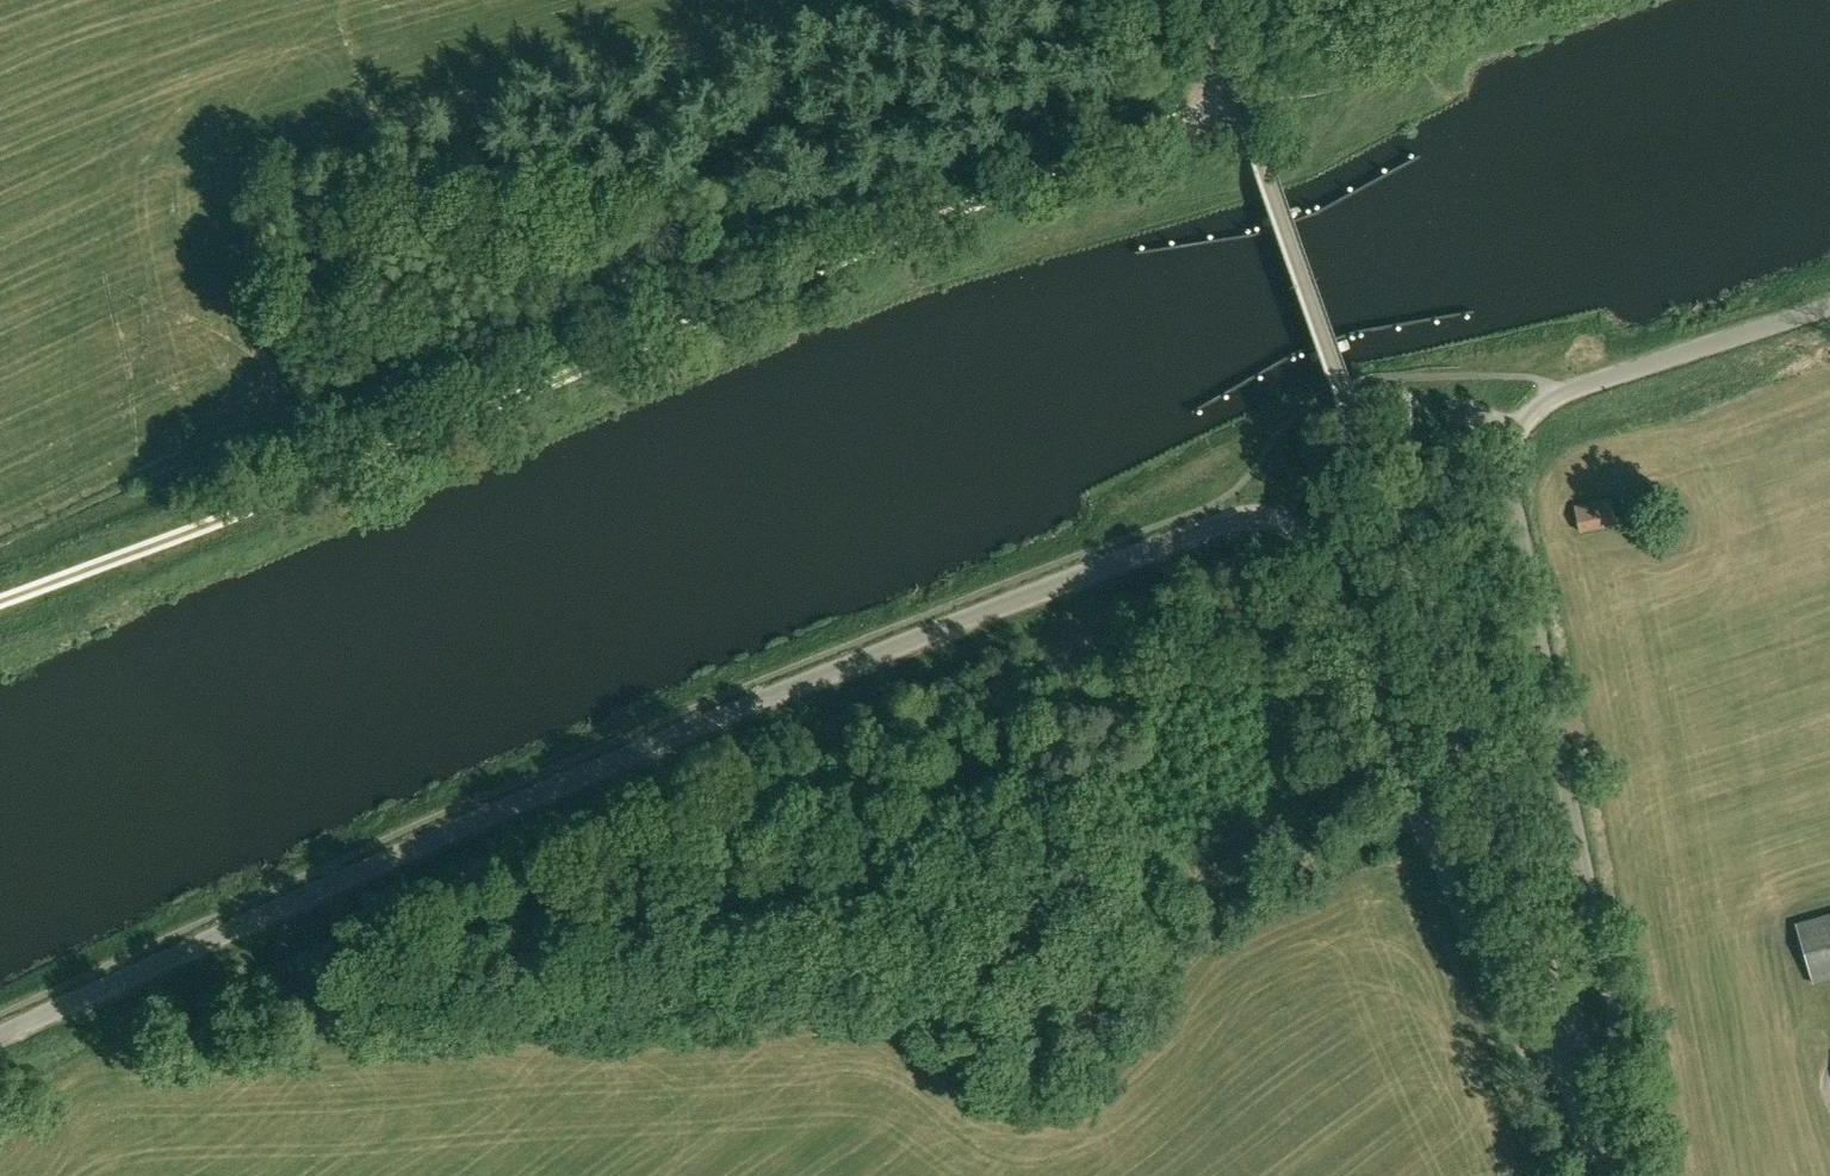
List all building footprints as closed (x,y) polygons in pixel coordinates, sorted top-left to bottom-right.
[(1613,499),(1575,506),(1580,531),(1618,522),(1613,499)] [(1829,977),(1829,916),(1797,926),(1813,982),(1829,977)]
